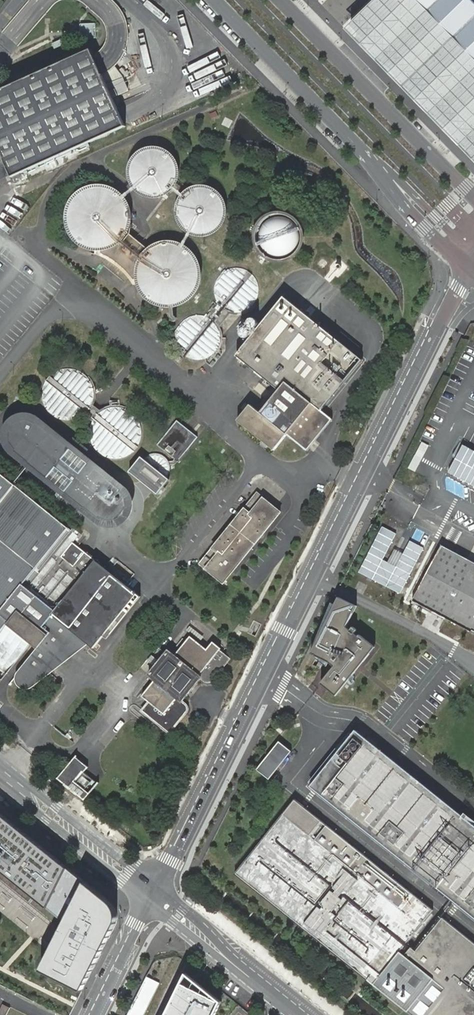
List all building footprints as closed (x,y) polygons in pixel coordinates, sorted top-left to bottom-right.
[(350,24),(473,149),(473,0),(373,0),(350,24)] [(50,16),(50,34),(97,34),(97,22),(81,22),(81,16),(69,16),(50,16)] [(51,54),(71,47),(68,37),(53,43),(52,40),(47,41),(51,54)] [(12,177),(126,126),(103,75),(116,66),(125,52),(119,49),(105,44),(103,49),(98,53),(95,55),(94,55),(91,50),(0,92),(0,150),(12,177)] [(147,145),(139,149),(133,154),(129,162),(127,170),(128,178),(132,186),(137,192),(145,196),(154,197),(163,196),(170,191),(176,184),(180,176),(180,167),(177,158),(171,151),(164,146),(155,144),(147,145)] [(85,187),(82,189),(79,191),(76,194),(73,196),(71,200),(69,203),(68,207),(67,210),(66,214),(66,218),(66,222),(67,226),(68,229),(70,233),(72,236),(74,240),(77,242),(80,245),(83,247),(86,249),(90,250),(94,251),(98,251),(104,251),(109,250),(112,249),(116,248),(119,246),(122,243),(125,240),(127,237),(130,234),(131,231),(133,227),(133,223),(134,219),(134,216),(133,212),(132,208),(131,204),(129,201),(127,198),(125,195),(122,192),(119,189),(116,187),(112,186),(108,185),(104,184),(101,184),(97,184),(93,184),(89,185),(85,187)] [(206,184),(200,184),(194,185),(189,188),(184,191),(180,196),(178,201),(176,207),(176,212),(177,218),(180,224),(183,228),(188,232),(193,235),(199,236),(205,236),(210,235),(216,232),(220,229),(224,224),(227,219),(228,214),(228,208),(227,202),(225,197),(221,192),(217,189),(212,186),(206,184)] [(265,217),(263,220),(261,222),(259,225),(258,228),(257,231),(256,235),(256,238),(257,241),(258,244),(259,247),(261,250),(263,253),(265,255),(268,257),(271,258),(274,259),(277,260),(280,260),(284,260),(287,259),(290,258),(293,256),(296,254),(298,252),(300,249),(302,245),(303,242),(304,238),(304,235),(303,231),(302,227),(301,224),(299,221),(296,218),(293,216),(290,214),(286,213),(283,213),(279,212),(275,213),(272,214),(269,215),(265,217)] [(134,285),(136,284),(135,283),(135,279),(135,273),(137,265),(140,259),(141,257),(142,255),(143,253),(145,251),(146,250),(148,248),(149,247),(152,246),(154,244),(152,241),(148,245),(137,236),(136,238),(128,231),(127,234),(123,240),(117,246),(109,250),(104,251),(102,252),(98,251),(96,252),(96,254),(101,256),(108,260),(103,265),(119,278),(124,273),(129,278),(134,285)] [(199,257),(197,254),(195,252),(193,249),(191,247),(188,246),(185,244),(182,243),(179,242),(176,241),(173,240),(170,240),(166,240),(163,241),(160,242),(157,243),(154,244),(152,246),(149,247),(148,248),(146,250),(145,251),(143,253),(142,255),(141,257),(140,259),(138,262),(137,265),(136,268),(136,271),(136,275),(136,278),(137,281),(138,284),(139,287),(140,290),(142,293),(144,295),(146,298),(148,300),(151,302),(154,304),(157,305),(160,306),(163,307),(166,308),(169,308),(173,308),(176,307),(179,307),(182,306),(185,304),(188,303),(191,301),(193,299),(195,296),(197,294),(199,291),(201,288),(202,285),(203,282),(203,279),(204,276),(204,273),(203,269),(203,266),(202,263),(201,260),(199,257)] [(279,390),(286,382),(321,410),(362,360),(283,297),(236,356),(279,390)] [(68,362),(38,392),(71,425),(89,406),(101,394),(68,362)] [(262,440),(268,445),(274,450),(287,435),(307,451),(332,419),(321,410),(286,382),(279,390),(261,413),(258,411),(250,404),(237,420),(262,440)] [(115,452),(118,459),(134,451),(131,444),(118,437),(129,432),(132,437),(134,433),(139,430),(132,414),(115,405),(99,412),(92,426),(94,429),(113,439),(105,442),(108,449),(115,452)] [(119,488),(117,487),(35,421),(32,419),(27,418),(21,418),(18,420),(14,422),(10,426),(8,430),(8,434),(8,439),(10,444),(12,447),(14,450),(97,515),(101,518),(106,519),(111,519),(115,517),(119,515),(122,512),(124,508),(126,503),(125,498),(124,495),(123,492),(121,490),(119,488)] [(177,421),(158,444),(178,461),(197,437),(177,421)] [(463,445),(448,472),(473,486),(473,451),(463,445)] [(169,479),(141,457),(130,471),(157,493),(169,479)] [(72,543),(67,540),(74,532),(0,472),(0,633),(7,624),(72,543)] [(207,567),(212,571),(223,580),(278,513),(262,500),(257,495),(245,510),(213,548),(201,563),(207,567)] [(403,593),(424,546),(408,539),(397,564),(385,559),(397,532),(381,525),(360,573),(403,593)] [(135,593),(72,543),(7,624),(36,648),(15,674),(14,679),(15,682),(16,684),(20,688),(24,689),(28,688),(34,685),(87,643),(92,648),(135,593)] [(441,545),(412,601),(445,618),(473,633),(473,563),(441,545)] [(356,606),(340,599),(313,655),(328,666),(330,663),(335,666),(322,685),(328,690),(336,697),(348,682),(375,649),(355,633),(358,631),(349,623),(356,606)] [(168,651),(149,675),(151,677),(145,684),(149,687),(142,696),(149,702),(142,711),(169,733),(185,714),(186,712),(187,709),(186,705),(182,702),(201,677),(206,681),(209,682),(212,680),(229,659),(219,651),(221,649),(213,642),(207,649),(190,636),(186,641),(183,638),(176,647),(179,650),(175,656),(168,651)] [(310,786),(473,917),(473,824),(355,730),(310,786)] [(291,751),(279,741),(257,769),(269,779),(291,751)] [(74,757),(57,778),(83,800),(88,794),(85,791),(74,783),(83,772),(87,767),(74,757)] [(83,772),(74,783),(85,791),(93,780),(83,772)] [(295,800),(235,874),(412,1014),(473,1014),(473,943),(442,917),(416,951),(411,947),(404,956),(399,952),(433,910),(295,800)] [(1,814),(0,816),(0,871),(59,914),(76,874),(1,814)] [(110,901),(90,885),(44,971),(83,990),(103,949),(117,920),(117,918),(117,912),(115,907),(114,905),(110,901)] [(221,1003),(181,983),(165,1014),(215,1014),(221,1003)] [(10,1007),(3,1003),(0,1010),(0,1014),(6,1014),(10,1007)]
